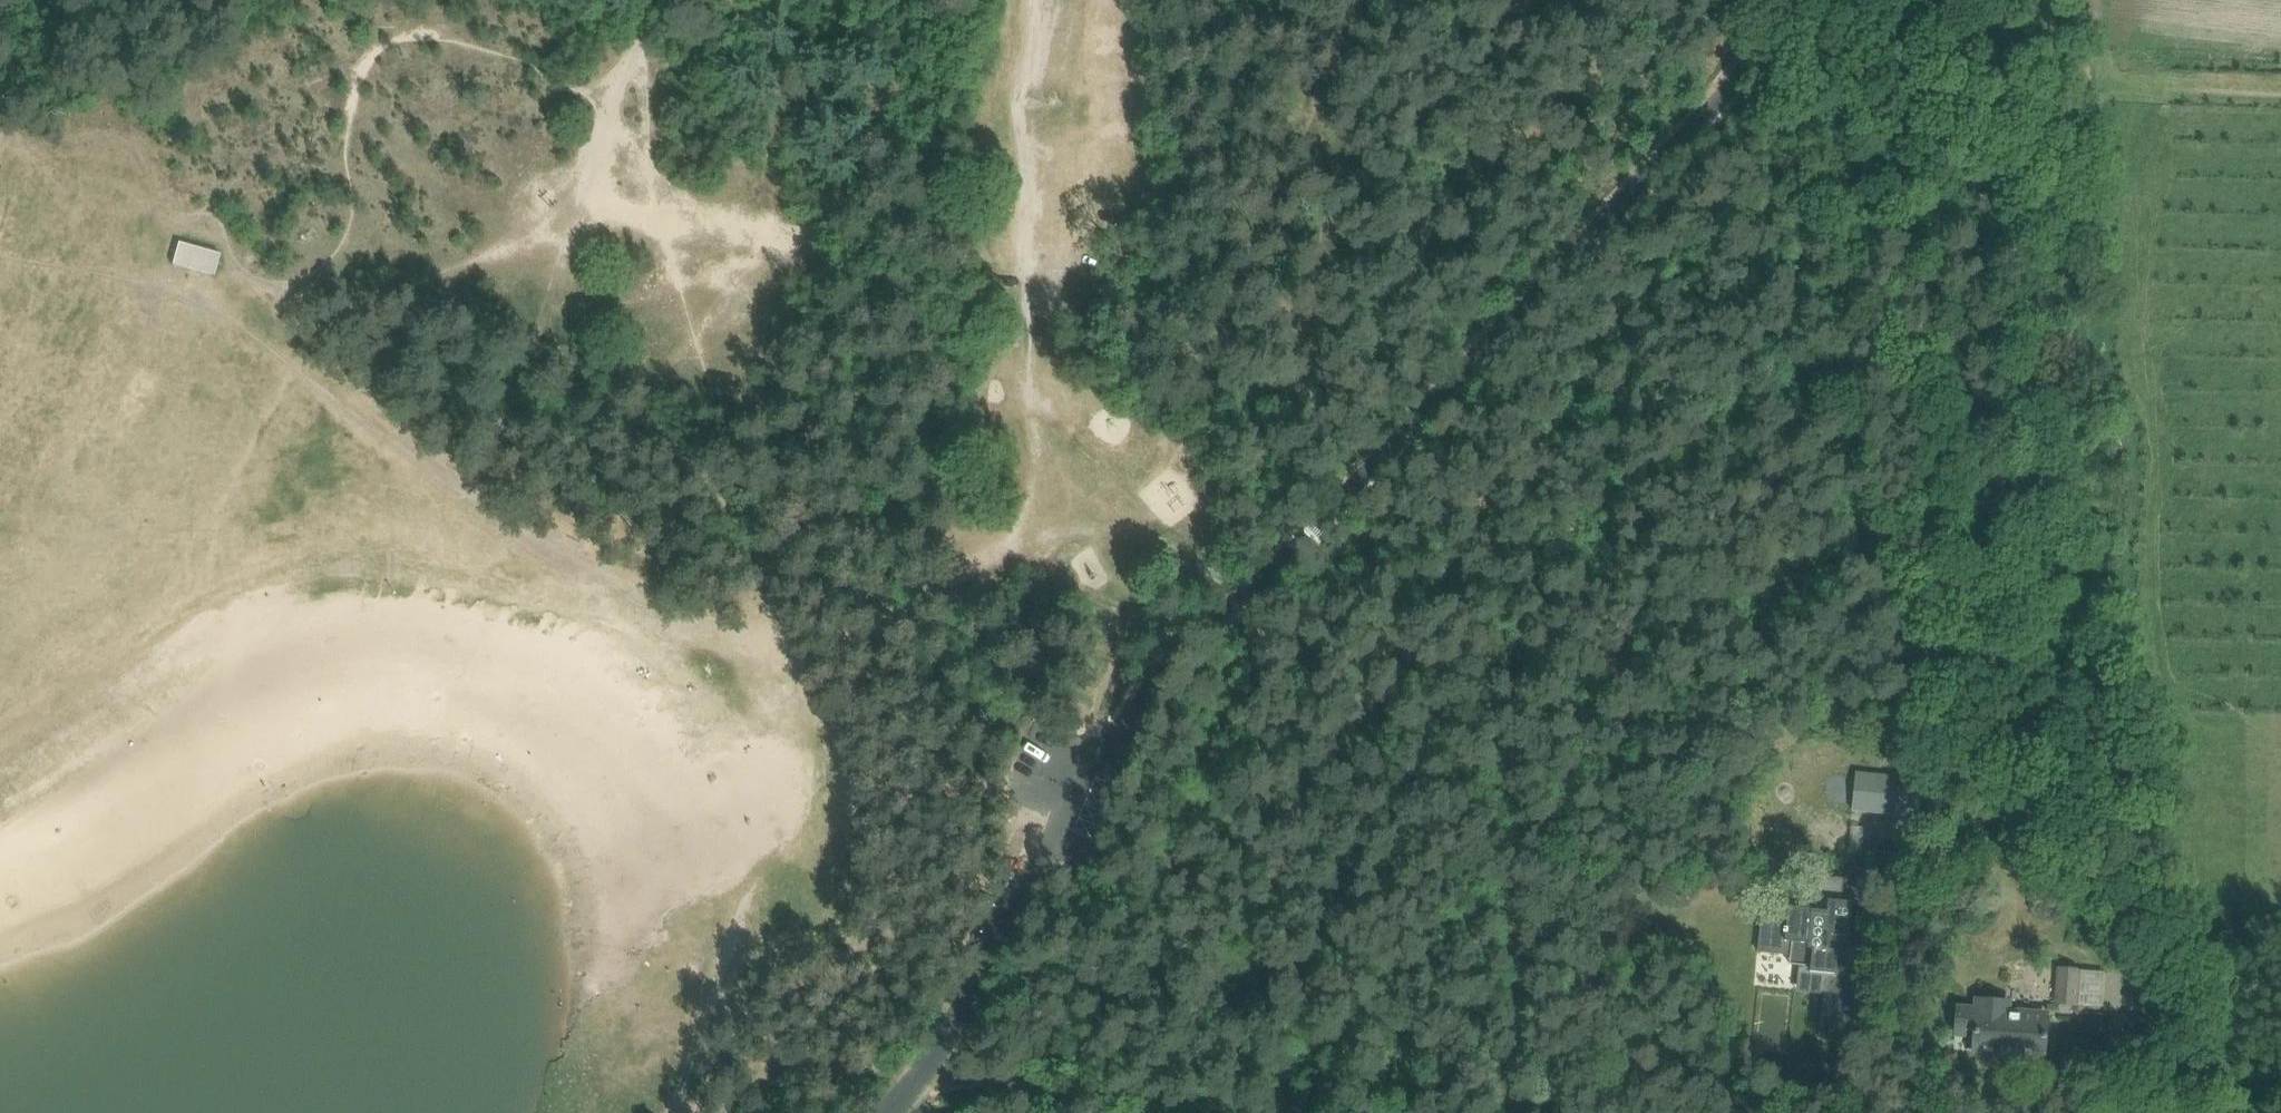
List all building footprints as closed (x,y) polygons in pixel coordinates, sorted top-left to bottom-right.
[(178,241),(172,263),(174,263),(175,258),(181,260),(214,269),(213,274),(214,275),(220,253),(178,241)] [(1923,778),(1904,776),(1855,771),(1851,809),(1918,817),(1923,778)] [(1846,1014),(1846,1013),(1841,1012),(1847,949),(1836,948),(1838,935),(1848,936),(1852,903),(1842,902),(1844,879),(1819,877),(1816,910),(1788,907),(1787,920),(1760,918),(1757,951),(1758,951),(1759,944),(1790,948),(1789,964),(1805,965),(1803,984),(1824,987),(1822,1012),(1846,1014)] [(2080,968),(2057,966),(2056,1005),(2078,1006),(2080,968)] [(2044,1057),(2045,1037),(2050,1038),(2051,1024),(2046,1023),(2047,1015),(2005,1012),(2006,1001),(1979,999),(1978,1010),(1956,1009),(1955,1033),(1974,1034),(1973,1052),(1998,1054),(1998,1051),(2016,1052),(2016,1055),(2044,1057)]
